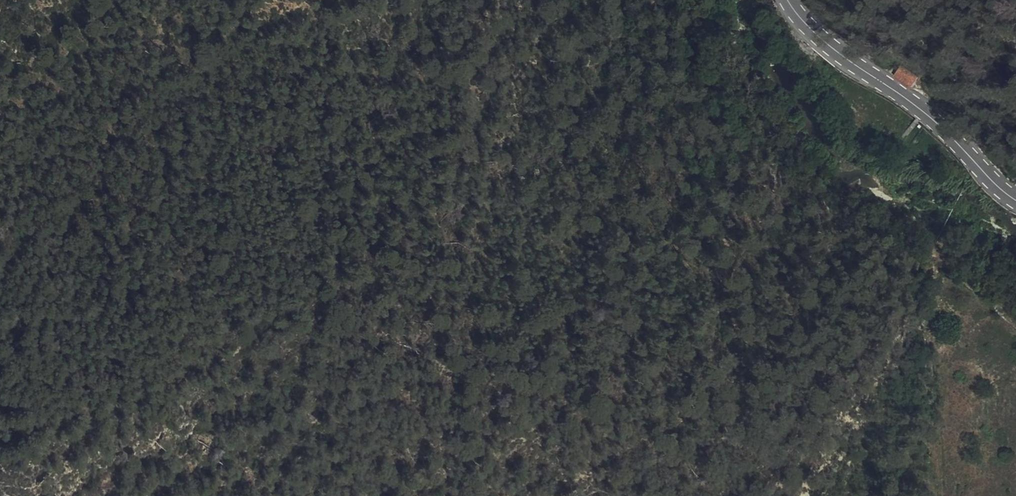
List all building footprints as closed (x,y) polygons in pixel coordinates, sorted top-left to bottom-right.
[(923,76),(905,66),(900,75),(916,86),(923,76)]
